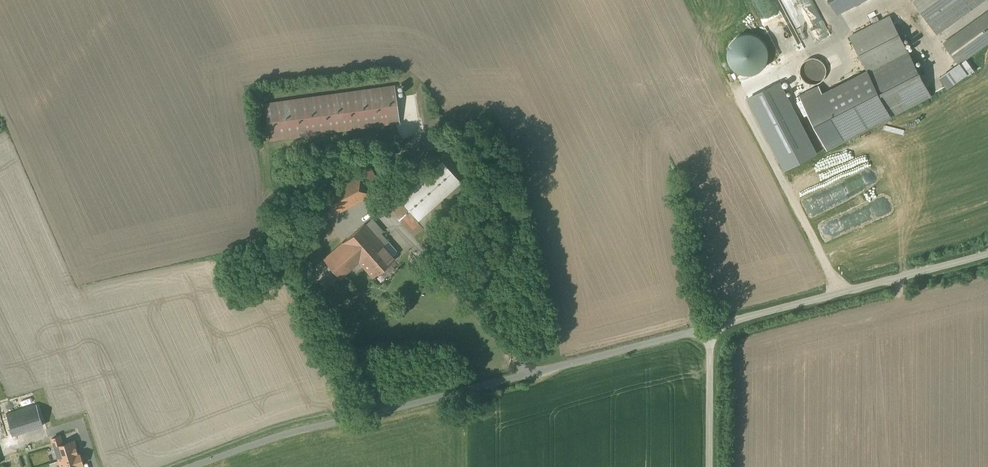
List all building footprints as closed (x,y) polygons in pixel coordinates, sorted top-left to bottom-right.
[(838,15),(866,0),(830,0),(838,15)] [(915,3),(938,35),(987,0),(918,0),(915,3)] [(944,43),(959,65),(987,44),(987,12),(944,43)] [(827,144),(932,92),(893,16),(852,36),(867,65),(803,96),(827,144)] [(770,56),(770,49),(767,43),(763,37),(758,33),(751,31),(744,32),(738,34),(732,39),(729,45),(727,52),(728,60),(732,66),(738,71),(745,74),(752,74),(758,72),(764,68),(768,62),(770,56)] [(828,74),(828,72),(828,69),(827,67),(826,64),(824,62),(822,61),(819,59),(816,59),(814,59),(812,59),(809,60),(807,61),(805,63),(804,65),(803,67),(802,70),(802,72),(802,75),(803,77),(804,80),(806,82),(809,83),(811,84),(814,85),(816,85),(818,85),(820,84),(823,82),(825,81),(826,79),(827,77),(828,74)] [(394,86),(264,104),(270,142),(399,124),(394,86)] [(440,163),(387,210),(412,237),(422,228),(416,221),(458,183),(440,163)] [(314,197),(326,219),(372,194),(360,172),(314,197)] [(322,253),(343,280),(351,274),(360,267),(368,278),(395,257),(366,219),(325,250),(322,253)] [(5,414),(12,435),(43,425),(36,404),(5,414)] [(53,447),(59,466),(84,466),(75,440),(53,447)]
